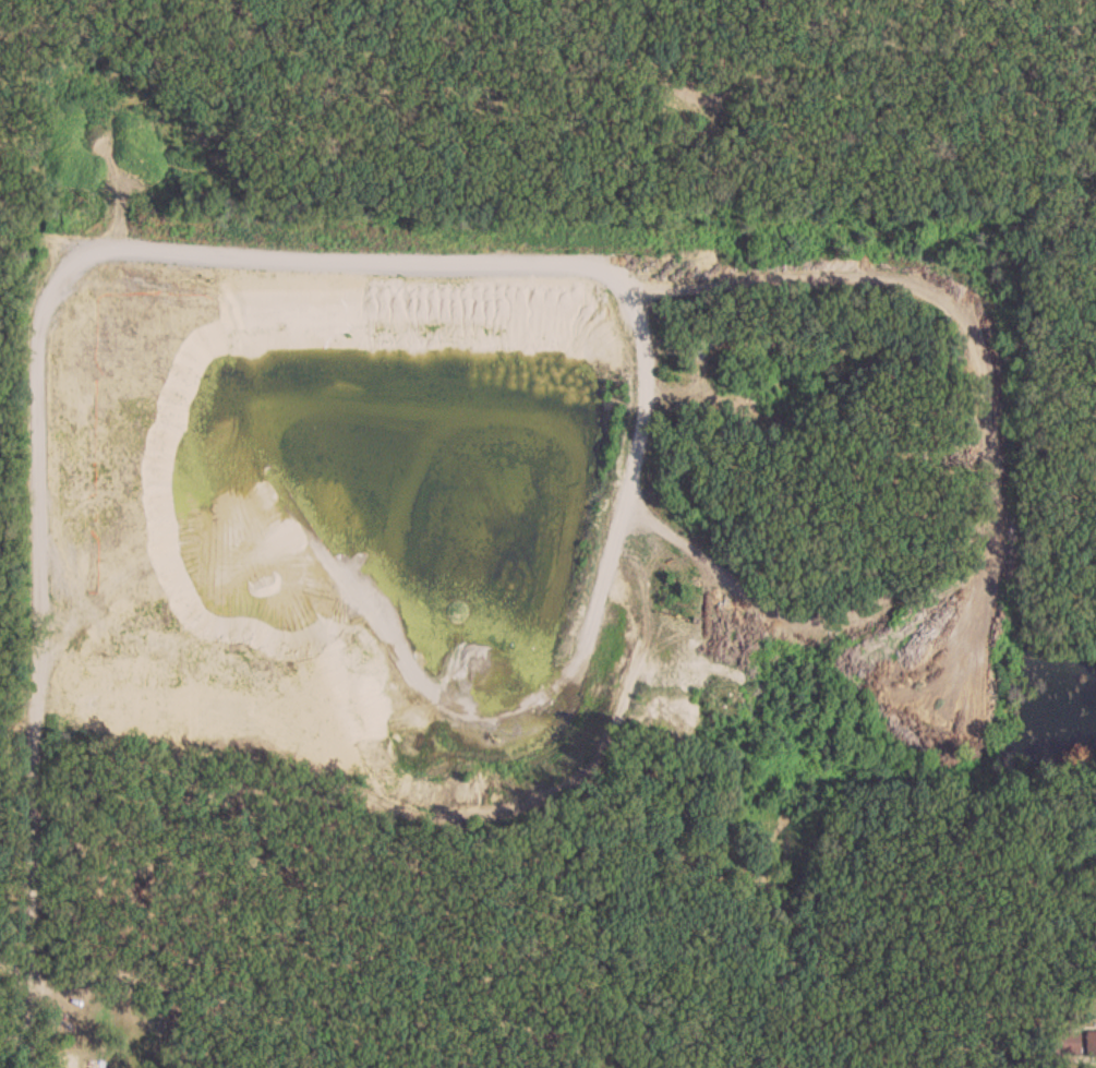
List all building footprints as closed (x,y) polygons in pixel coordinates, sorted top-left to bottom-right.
[(1084,1031),(1084,1058),(1095,1058),(1095,1031),(1084,1031)]
